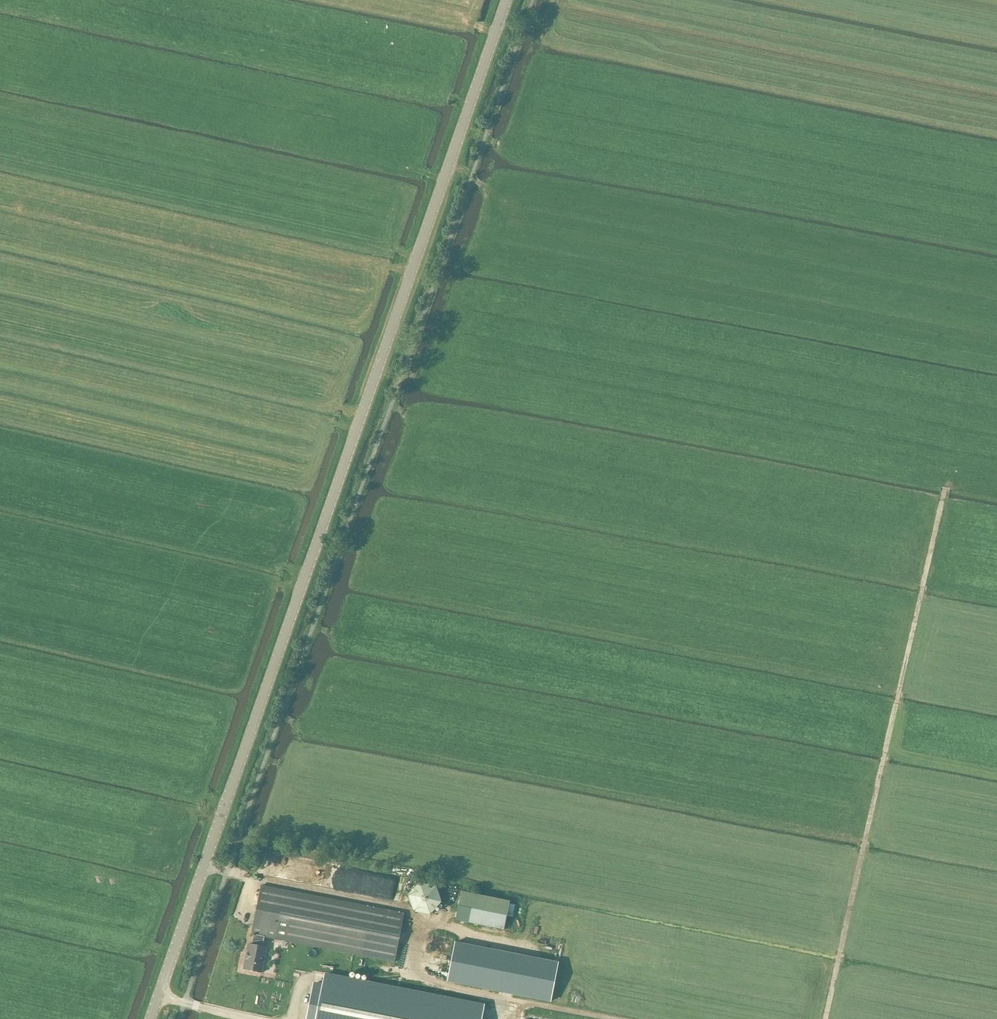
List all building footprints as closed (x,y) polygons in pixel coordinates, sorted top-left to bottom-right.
[(375,893),(378,873),(269,856),(266,874),(317,882),(319,873),(319,874),(320,870),(328,871),(325,886),(375,893)] [(402,890),(410,914),(438,906),(430,881),(402,890)] [(265,936),(265,937),(394,963),(404,913),(261,885),(251,935),(253,936),(254,934),(265,936)] [(456,919),(503,930),(510,901),(463,891),(456,919)] [(263,947),(265,937),(265,936),(254,934),(253,936),(252,945),(248,944),(244,969),(262,972),(267,948),(263,947)] [(442,983),(547,1000),(553,959),(448,942),(442,983)] [(326,975),(324,986),(313,984),(307,1018),(481,1018),(484,1006),(326,975)]
